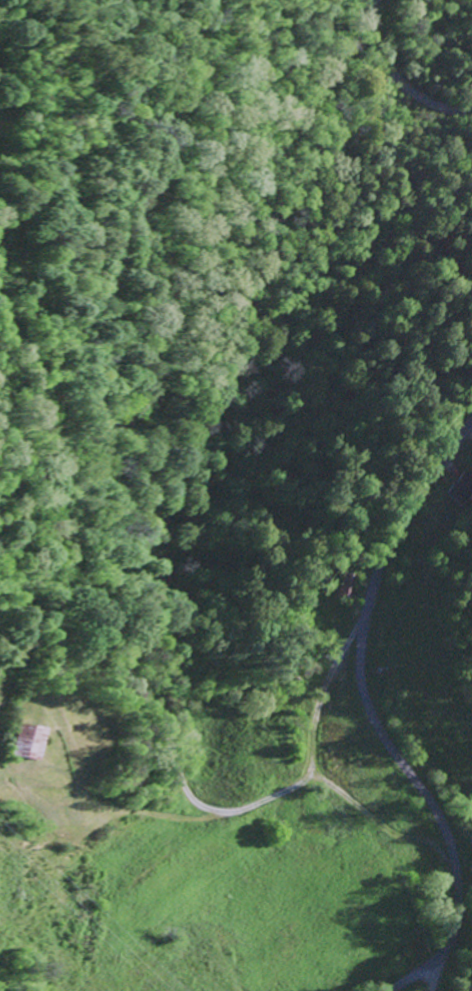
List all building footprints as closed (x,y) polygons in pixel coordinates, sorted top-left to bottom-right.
[(47,729),(22,723),(14,755),(39,761),(47,729)]
